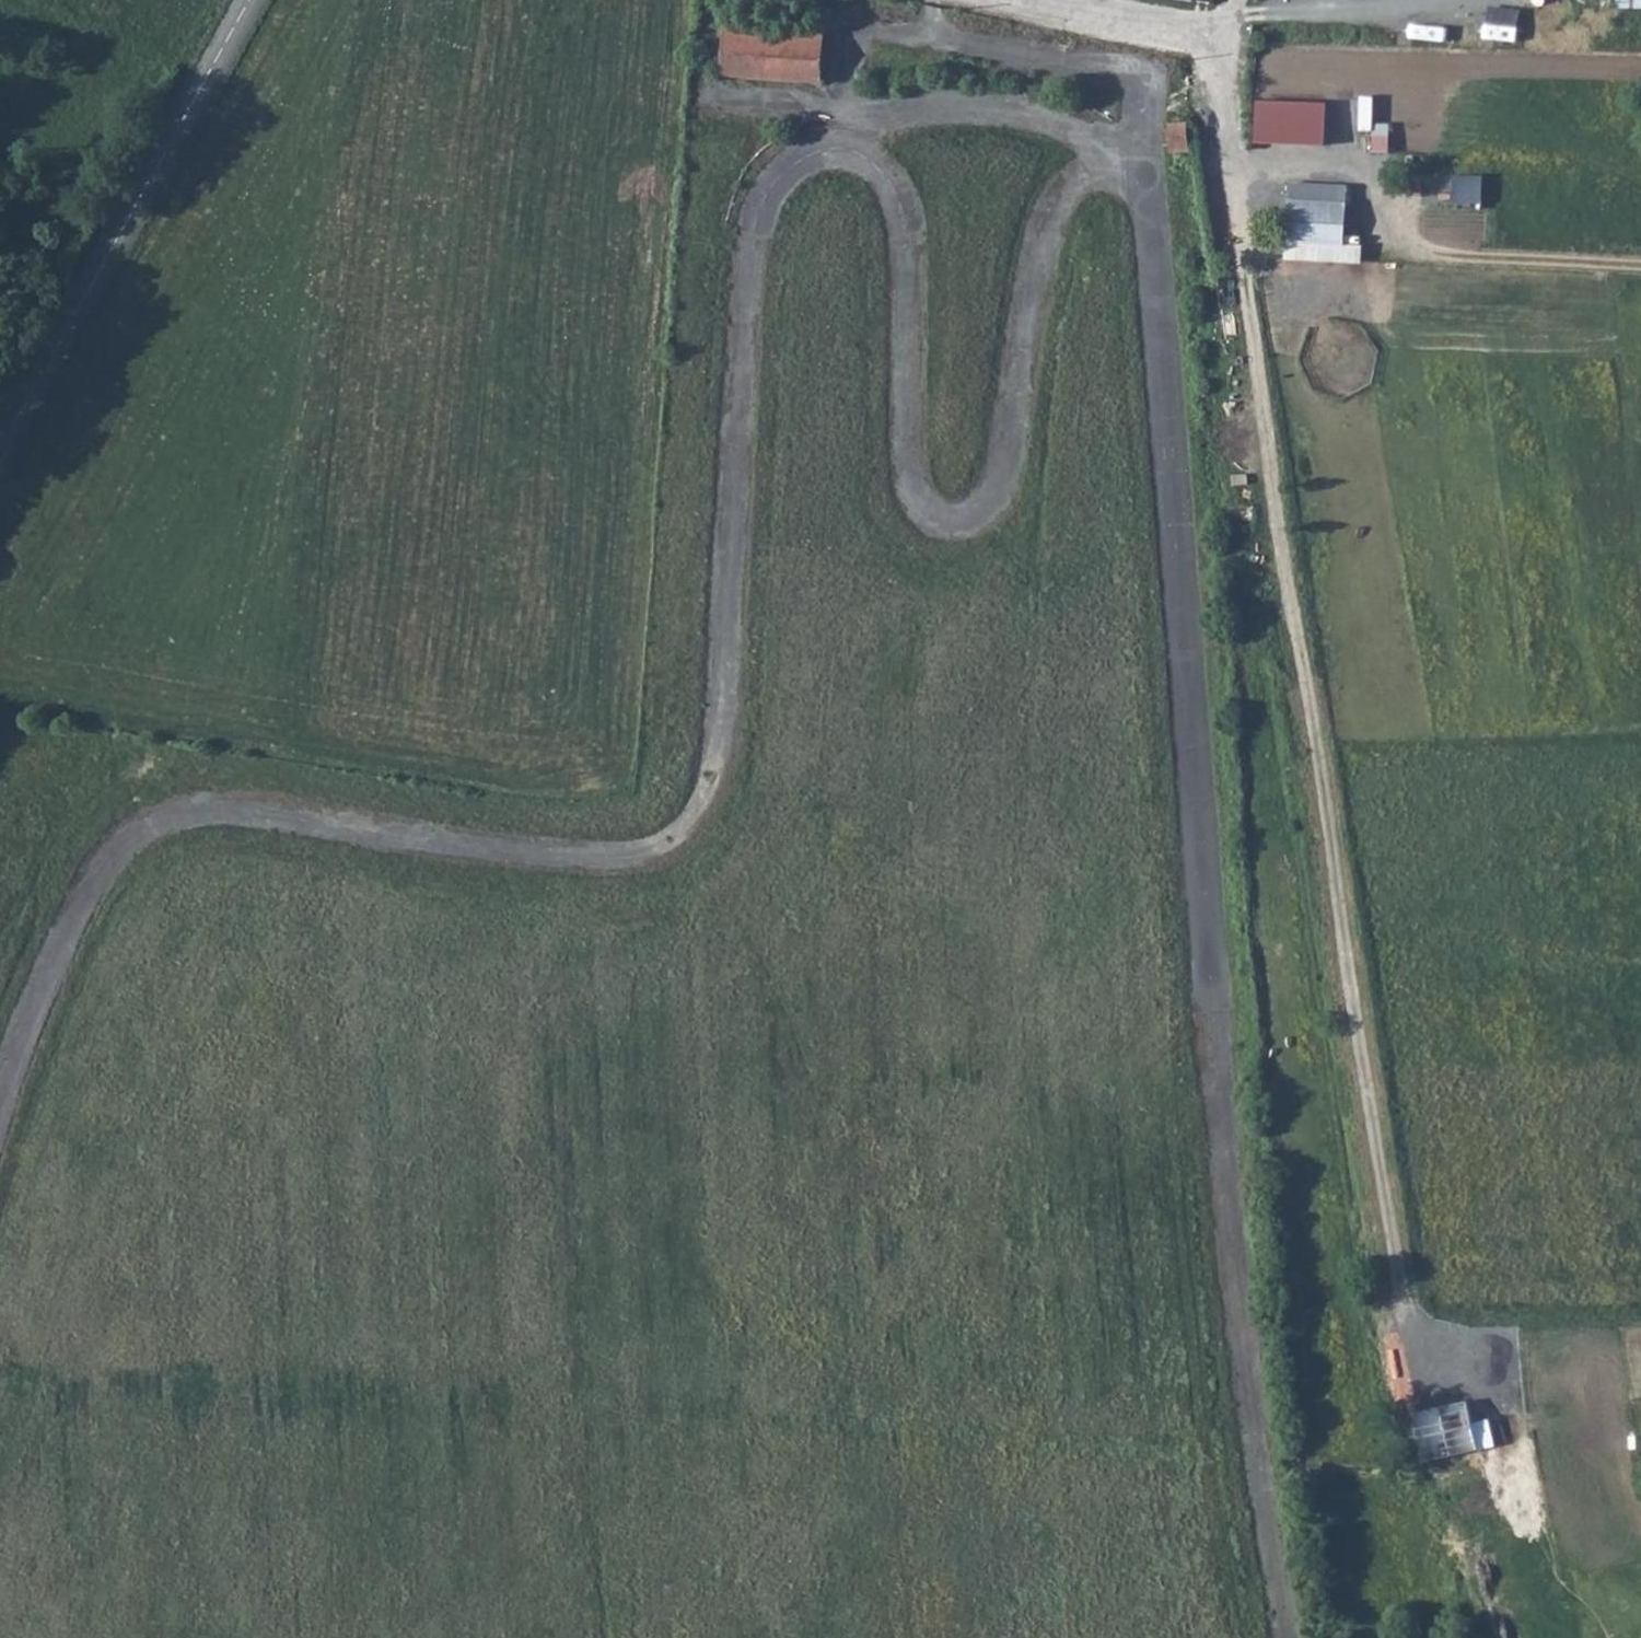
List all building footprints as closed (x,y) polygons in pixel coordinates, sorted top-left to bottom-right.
[(726,19),(721,77),(822,85),(826,27),(726,19)] [(1340,145),(1341,119),(1259,117),(1258,144),(1340,145)] [(1292,179),(1288,257),(1364,261),(1366,234),(1349,233),(1352,182),(1292,179)]
